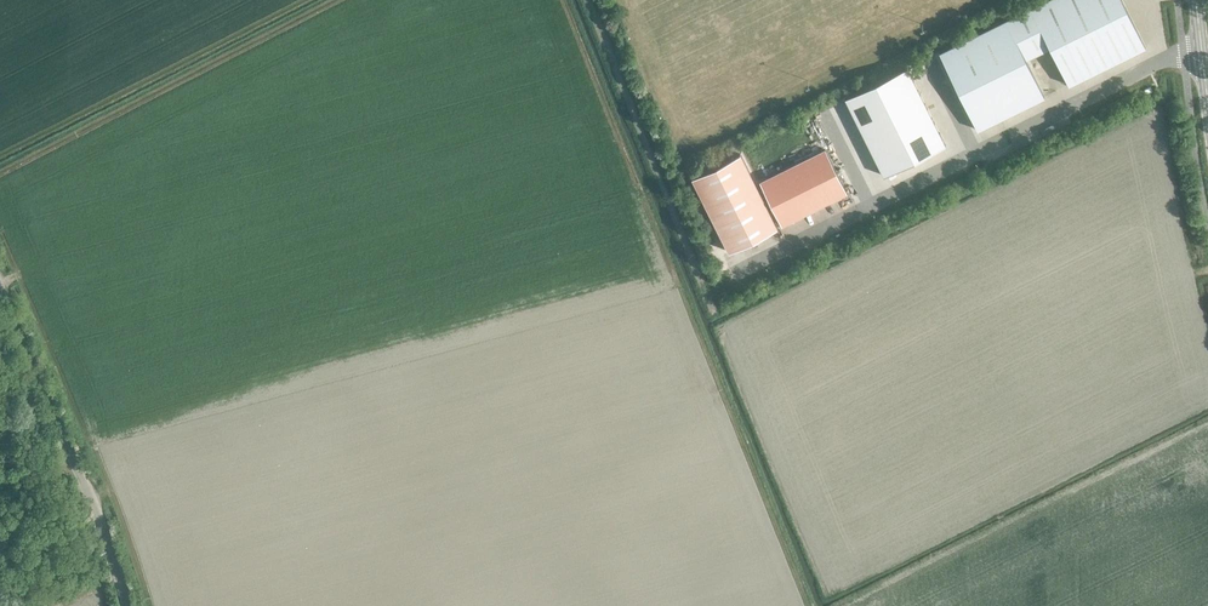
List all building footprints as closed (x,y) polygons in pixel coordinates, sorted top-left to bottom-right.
[(1006,19),(1025,59),(1026,58),(1050,47),(1068,85),(1146,47),(1122,0),(1044,0),(1006,19)] [(1005,19),(939,52),(977,130),(1045,96),(1026,58),(1025,59),(1006,19),(1005,19)] [(907,66),(845,97),(883,175),(945,144),(907,66)] [(827,147),(758,182),(780,226),(849,192),(827,147)] [(740,153),(692,177),(729,251),(777,227),(740,153)]
